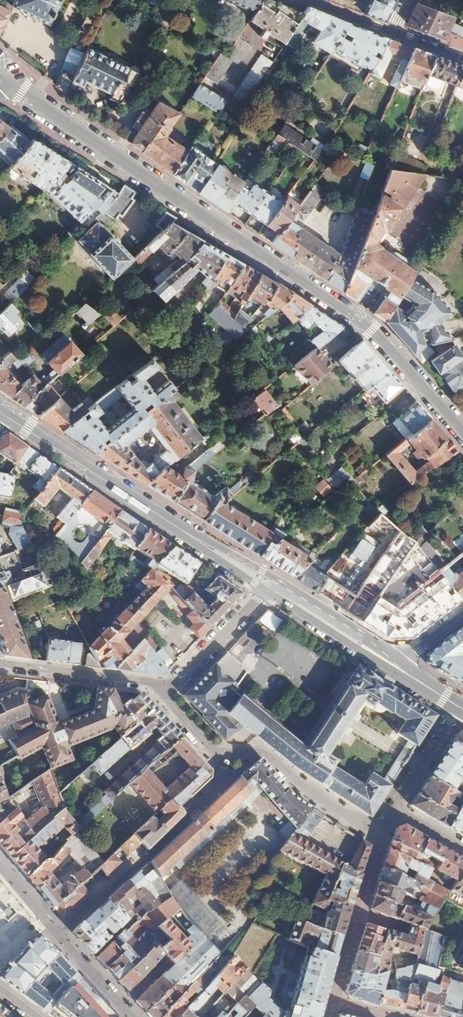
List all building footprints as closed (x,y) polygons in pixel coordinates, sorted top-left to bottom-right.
[(10,6),(11,6),(46,25),(59,0),(13,0),(10,6)] [(254,10),(261,0),(226,0),(254,10)] [(254,10),(248,19),(283,41),(285,39),(302,13),(269,0),(261,0),(254,10)] [(383,21),(393,0),(325,0),(383,21)] [(306,7),(302,13),(285,39),(293,43),(304,26),(315,33),(310,40),(329,52),(331,48),(347,23),(306,7)] [(417,7),(408,26),(410,31),(450,46),(458,28),(450,24),(451,19),(417,7)] [(8,13),(8,12),(0,8),(0,29),(8,13)] [(387,38),(347,23),(331,48),(361,65),(362,65),(369,69),(387,38)] [(458,28),(450,46),(462,51),(462,30),(458,28)] [(223,55),(218,53),(203,77),(215,84),(231,60),(236,64),(249,44),(236,36),(223,55)] [(411,47),(387,38),(369,69),(367,72),(377,78),(386,57),(397,62),(387,84),(393,88),(396,81),(411,47)] [(433,55),(411,47),(396,81),(420,89),(423,81),(433,56),(433,55)] [(85,49),(77,67),(70,81),(80,86),(83,81),(109,93),(106,98),(116,103),(126,92),(128,89),(120,84),(128,69),(104,57),(103,55),(94,50),(92,52),(85,49)] [(271,61),(259,54),(231,95),(233,96),(243,103),(271,61)] [(462,66),(433,56),(423,81),(453,92),(455,85),(462,66)] [(77,67),(63,61),(53,86),(64,94),(70,81),(77,67)] [(455,85),(462,88),(462,67),(462,66),(455,85)] [(139,85),(133,81),(128,89),(134,93),(139,85)] [(198,85),(190,97),(212,111),(214,108),(225,113),(227,110),(221,106),(224,102),(198,85)] [(243,103),(233,96),(227,106),(230,108),(227,114),(234,118),(243,103)] [(141,112),(139,112),(130,127),(136,132),(129,143),(140,152),(159,121),(168,128),(178,114),(155,101),(149,111),(144,107),(141,112)] [(168,128),(159,121),(140,152),(171,174),(185,153),(162,136),(168,128)] [(277,135),(282,139),(297,148),(313,159),(319,149),(283,125),(277,135)] [(7,129),(0,136),(0,153),(10,163),(25,147),(29,141),(9,126),(8,128),(7,129)] [(275,134),(270,141),(265,148),(273,153),(282,139),(277,135),(275,134)] [(29,141),(25,147),(10,163),(6,167),(41,190),(43,188),(59,171),(66,161),(31,139),(29,141)] [(366,149),(358,145),(352,156),(361,161),(366,149)] [(189,147),(185,153),(171,174),(196,191),(214,164),(189,147)] [(345,153),(339,149),(334,156),(340,160),(345,153)] [(388,157),(386,158),(384,161),(385,165),(391,166),(394,159),(388,157)] [(59,171),(43,188),(84,227),(94,217),(100,211),(116,193),(66,161),(59,171)] [(242,182),(214,164),(196,191),(223,210),(242,182)] [(373,214),(358,251),(343,293),(353,301),(365,284),(366,285),(371,277),(387,288),(382,296),(383,297),(372,313),(383,321),(393,306),(399,295),(410,277),(413,272),(402,265),(404,262),(402,258),(393,251),(390,252),(388,254),(377,247),(378,246),(372,241),(380,228),(383,230),(422,174),(393,170),(390,169),(373,214)] [(244,178),(242,182),(223,210),(228,214),(235,206),(251,183),(244,178)] [(267,193),(251,183),(235,206),(242,211),(242,210),(250,216),(267,193)] [(277,234),(270,243),(343,293),(358,251),(373,214),(356,209),(335,265),(331,262),(337,254),(292,223),(296,217),(302,220),(324,190),(314,183),(298,205),(277,234)] [(123,184),(116,193),(100,211),(112,220),(116,214),(119,216),(131,199),(129,197),(133,191),(123,184)] [(281,202),(267,193),(250,216),(259,222),(260,221),(265,225),(281,202)] [(285,196),(281,202),(265,225),(277,234),(298,205),(285,196)] [(174,217),(163,210),(153,224),(161,229),(170,223),(174,217)] [(100,211),(94,217),(108,226),(112,220),(100,211)] [(87,252),(86,253),(110,279),(131,258),(107,233),(106,234),(95,222),(76,240),(87,252)] [(170,223),(161,229),(131,258),(136,263),(155,245),(169,258),(174,253),(177,256),(172,262),(152,279),(158,285),(170,273),(188,257),(201,241),(170,223)] [(201,241),(188,257),(170,273),(158,285),(151,290),(163,302),(195,269),(205,277),(201,283),(206,287),(225,255),(201,241)] [(242,265),(225,255),(206,287),(203,291),(207,293),(213,282),(216,276),(230,286),(242,265)] [(13,273),(18,277),(4,292),(7,295),(1,302),(5,306),(8,303),(33,277),(21,265),(13,273)] [(250,269),(242,265),(230,286),(228,289),(237,294),(250,269)] [(259,274),(250,269),(237,294),(236,296),(241,299),(239,302),(242,304),(247,295),(259,274)] [(275,284),(259,274),(247,295),(260,304),(275,284)] [(403,312),(393,306),(383,321),(386,324),(413,354),(423,346),(420,331),(427,329),(431,344),(432,344),(451,339),(442,325),(439,321),(451,311),(441,299),(430,286),(428,287),(410,277),(399,295),(411,303),(408,309),(403,312)] [(276,282),(275,284),(260,304),(256,309),(264,317),(267,316),(277,306),(276,305),(291,293),(276,282)] [(308,304),(291,293),(276,305),(277,306),(289,321),(293,318),(308,304)] [(86,326),(96,316),(82,302),(72,312),(86,326)] [(5,306),(0,311),(0,330),(6,335),(13,327),(9,323),(15,317),(12,314),(16,311),(8,303),(5,306)] [(219,304),(208,313),(236,339),(247,330),(243,326),(249,318),(245,314),(239,310),(234,318),(227,312),(219,304)] [(308,304),(293,318),(303,329),(311,322),(319,331),(308,340),(312,345),(308,348),(311,352),(315,349),(325,341),(341,326),(308,304)] [(254,311),(249,307),(245,314),(249,318),(254,311)] [(110,326),(119,320),(111,309),(102,315),(110,326)] [(427,329),(420,331),(423,346),(428,345),(431,344),(427,329)] [(80,353),(62,334),(40,355),(53,369),(48,374),(52,379),(80,353)] [(360,339),(337,360),(362,390),(368,384),(387,370),(364,345),(360,339)] [(429,362),(437,373),(439,372),(453,392),(462,384),(462,361),(460,358),(462,356),(451,343),(451,339),(432,344),(439,354),(429,362)] [(428,345),(423,346),(413,354),(420,362),(433,352),(428,345)] [(311,352),(292,366),(309,385),(330,366),(315,349),(311,352)] [(7,397),(20,385),(3,368),(9,361),(15,367),(19,362),(24,359),(16,356),(14,358),(9,352),(8,351),(6,353),(0,359),(0,392),(7,397)] [(27,356),(24,359),(19,362),(24,366),(32,360),(27,356)] [(152,392),(141,378),(156,366),(150,359),(92,403),(58,429),(94,452),(157,400),(173,389),(173,388),(167,380),(152,392)] [(401,385),(387,370),(368,384),(383,401),(401,385)] [(31,374),(20,385),(7,397),(21,406),(47,383),(50,380),(45,374),(43,376),(41,374),(36,379),(31,374)] [(58,396),(47,383),(21,406),(35,415),(58,396)] [(199,439),(170,401),(177,395),(173,389),(157,400),(94,452),(143,483),(164,467),(183,452),(199,439)] [(261,391),(250,400),(262,415),(274,406),(261,391)] [(69,409),(58,396),(35,415),(58,429),(92,403),(87,396),(69,409)] [(393,407),(399,414),(408,405),(401,399),(393,407)] [(430,418),(415,401),(397,416),(401,421),(394,426),(404,438),(429,419),(430,418)] [(404,438),(384,455),(408,483),(455,448),(429,419),(404,438)] [(0,437),(0,455),(14,466),(27,447),(8,434),(0,437)] [(203,445),(199,439),(183,452),(187,457),(203,445)] [(58,469),(27,447),(14,466),(7,476),(13,477),(17,478),(19,472),(25,474),(28,470),(39,478),(33,486),(40,491),(58,469)] [(180,477),(185,480),(172,501),(202,520),(215,499),(221,502),(227,497),(240,488),(236,484),(227,490),(225,487),(213,497),(190,483),(191,470),(211,455),(207,450),(184,467),(180,477)] [(164,467),(143,483),(172,501),(185,480),(180,477),(164,467)] [(327,480),(336,489),(349,477),(339,467),(327,480)] [(91,492),(58,469),(40,491),(33,499),(43,507),(57,488),(70,499),(56,517),(59,520),(55,527),(60,531),(77,510),(91,492)] [(0,475),(0,497),(8,498),(13,477),(7,476),(0,475)] [(323,498),(332,490),(322,479),(313,487),(323,498)] [(119,512),(91,492),(77,510),(106,529),(119,512)] [(215,499),(202,520),(257,555),(266,541),(271,544),(278,538),(284,533),(274,527),(270,533),(221,502),(215,499)] [(380,505),(374,509),(379,514),(380,515),(383,511),(383,508),(380,505)] [(21,514),(5,511),(3,517),(17,520),(21,514)] [(119,512),(106,529),(79,563),(90,575),(96,569),(89,562),(109,538),(114,541),(112,543),(118,548),(122,543),(132,550),(133,549),(147,530),(119,512)] [(329,567),(314,591),(385,636),(399,616),(374,600),(389,577),(391,578),(393,574),(392,573),(413,542),(413,541),(405,535),(396,529),(380,515),(379,514),(365,527),(382,539),(388,543),(384,549),(370,569),(366,575),(353,594),(329,579),(348,555),(343,551),(337,558),(329,567)] [(1,525),(9,527),(8,535),(17,550),(31,545),(17,520),(3,517),(1,525)] [(425,531),(419,524),(405,535),(413,541),(420,536),(425,531)] [(174,549),(147,530),(133,549),(149,560),(144,567),(150,571),(152,569),(154,568),(174,549)] [(413,542),(446,583),(458,599),(462,595),(462,566),(452,575),(420,536),(413,541),(413,542)] [(266,541),(257,555),(290,575),(306,560),(308,558),(278,538),(271,544),(266,541)] [(388,543),(382,539),(378,545),(384,549),(388,543)] [(174,549),(154,568),(184,584),(198,565),(174,549)] [(316,566),(306,560),(290,575),(314,591),(329,567),(337,558),(329,553),(316,566)] [(370,569),(365,565),(361,571),(366,575),(370,569)] [(35,568),(23,572),(26,580),(47,573),(44,568),(36,570),(35,568)] [(171,590),(175,594),(209,629),(243,595),(216,577),(204,590),(216,598),(206,609),(192,595),(192,594),(191,590),(186,586),(182,587),(152,569),(150,571),(169,588),(171,590)] [(137,595),(121,610),(90,647),(93,652),(98,662),(100,661),(104,669),(163,677),(173,666),(147,635),(130,652),(121,642),(169,588),(150,571),(131,589),(137,595)] [(47,573),(26,580),(8,586),(13,598),(52,583),(47,573)] [(458,599),(446,583),(418,605),(430,620),(458,599)] [(0,589),(0,642),(5,657),(28,660),(3,588),(0,589)] [(186,616),(193,623),(187,629),(199,639),(209,629),(175,594),(172,598),(187,615),(186,616)] [(266,610),(256,620),(274,631),(283,620),(266,610)] [(459,628),(426,654),(425,662),(458,684),(462,676),(462,658),(460,656),(460,653),(462,650),(462,631),(459,628)] [(80,644),(47,640),(45,662),(78,666),(80,644)] [(93,652),(88,654),(84,667),(103,669),(98,662),(93,652)] [(225,652),(184,696),(227,743),(246,744),(255,736),(271,749),(294,769),(368,816),(369,817),(403,763),(395,758),(381,779),(371,773),(362,786),(331,767),(335,761),(326,755),(341,732),(344,734),(348,733),(350,729),(349,727),(353,721),(356,720),(359,716),(358,714),(354,712),(360,702),(374,711),(378,706),(390,713),(391,712),(404,720),(395,733),(405,740),(402,746),(410,752),(433,715),(392,690),(392,689),(388,686),(370,675),(356,666),(343,686),(345,687),(305,749),(246,702),(240,697),(238,700),(235,697),(232,700),(230,698),(232,695),(238,689),(250,676),(225,652)] [(249,698),(246,702),(305,749),(345,687),(343,686),(356,666),(351,664),(339,683),(341,684),(304,741),(249,698)] [(373,670),(370,675),(388,686),(391,681),(373,670)] [(34,726),(17,735),(8,740),(13,750),(7,752),(8,756),(11,764),(18,761),(20,764),(43,749),(51,771),(74,762),(69,750),(115,731),(120,738),(134,726),(123,708),(112,690),(97,688),(96,710),(59,725),(48,695),(33,701),(29,690),(23,688),(0,697),(0,704),(4,712),(26,704),(30,715),(31,718),(34,726)] [(249,698),(238,689),(232,695),(235,697),(238,700),(240,697),(246,702),(249,698)] [(328,704),(332,697),(324,692),(319,698),(328,704)] [(140,693),(123,708),(134,726),(120,738),(91,765),(100,775),(131,747),(130,746),(154,727),(163,738),(104,792),(106,795),(100,800),(101,801),(76,824),(80,829),(130,784),(181,738),(140,693)] [(30,715),(26,704),(4,712),(0,714),(0,727),(30,715)] [(34,726),(31,718),(13,726),(17,735),(34,726)] [(452,741),(462,749),(462,734),(458,731),(452,741)] [(189,798),(210,779),(210,770),(181,738),(130,784),(156,814),(159,811),(169,802),(182,790),(189,798)] [(5,767),(2,759),(8,756),(7,752),(13,750),(8,740),(0,744),(0,768),(5,767)] [(441,757),(456,768),(462,757),(462,749),(452,741),(441,757)] [(456,768),(441,757),(427,779),(451,790),(462,772),(456,768)] [(238,777),(239,778),(190,824),(149,862),(159,877),(208,832),(210,834),(212,831),(210,830),(252,791),(249,788),(255,783),(278,809),(288,817),(278,831),(283,837),(258,871),(261,874),(278,851),(297,826),(311,809),(293,797),(288,791),(259,759),(238,777)] [(34,788),(43,805),(25,821),(35,834),(63,809),(65,808),(60,793),(51,771),(26,786),(29,791),(34,788)] [(416,795),(453,817),(456,812),(457,810),(447,804),(452,796),(462,801),(462,796),(451,790),(427,779),(416,795)] [(189,798),(182,790),(169,802),(175,808),(176,806),(179,808),(189,798)] [(0,793),(0,822),(17,810),(13,805),(3,810),(0,807),(20,795),(18,791),(7,798),(5,792),(0,793)] [(416,795),(410,805),(447,827),(453,817),(416,795)] [(157,821),(153,817),(134,834),(142,843),(148,850),(183,814),(179,808),(176,806),(175,808),(169,802),(159,811),(163,815),(157,821)] [(63,809),(35,834),(28,841),(32,846),(15,863),(22,871),(27,877),(45,859),(36,850),(40,846),(41,847),(63,826),(67,830),(61,836),(66,841),(76,832),(80,829),(76,824),(73,821),(63,809)] [(332,911),(333,904),(327,902),(341,865),(342,863),(303,840),(322,816),(311,809),(297,826),(278,851),(324,875),(311,906),(325,912),(326,912),(327,910),(332,911)] [(17,810),(0,822),(0,843),(25,821),(17,810)] [(453,817),(447,827),(458,833),(462,825),(462,811),(461,814),(456,812),(453,817)] [(32,846),(28,841),(35,834),(25,821),(0,843),(0,845),(15,863),(32,846)] [(395,827),(391,840),(418,853),(427,838),(402,824),(395,827)] [(51,858),(45,859),(27,877),(36,889),(52,876),(73,858),(75,860),(90,847),(76,832),(66,841),(66,842),(51,858)] [(134,834),(119,848),(127,856),(142,843),(134,834)] [(418,853),(426,858),(427,856),(435,860),(433,863),(435,870),(443,875),(442,878),(446,880),(447,877),(455,881),(462,868),(462,860),(427,838),(418,853)] [(349,857),(351,859),(346,868),(359,875),(368,849),(369,846),(358,839),(349,857)] [(391,840),(388,849),(430,868),(432,863),(426,858),(418,853),(391,840)] [(52,876),(36,889),(52,908),(83,881),(99,866),(104,862),(90,847),(75,860),(81,866),(79,868),(80,870),(64,885),(59,880),(57,882),(54,879),(52,876)] [(444,897),(448,892),(426,879),(430,868),(388,849),(382,869),(424,883),(422,887),(443,898),(444,897)] [(115,852),(104,862),(99,866),(107,875),(121,862),(115,856),(117,854),(115,852)] [(128,882),(127,881),(108,898),(109,900),(127,919),(133,914),(136,918),(171,895),(162,882),(159,877),(149,862),(128,882)] [(346,868),(341,865),(327,902),(348,909),(359,875),(346,868)] [(462,904),(462,868),(455,881),(448,892),(444,897),(461,907),(462,904)] [(424,883),(382,869),(377,882),(402,892),(411,896),(412,892),(407,890),(408,886),(412,888),(413,884),(422,887),(424,883)] [(171,895),(179,908),(194,929),(202,937),(213,949),(226,938),(173,874),(162,882),(171,895)] [(83,881),(52,908),(60,917),(91,891),(83,881)] [(402,892),(377,882),(369,908),(398,919),(403,906),(398,904),(401,895),(402,892)] [(443,898),(422,887),(419,895),(417,894),(416,897),(417,898),(421,900),(435,909),(443,898)] [(11,899),(0,890),(0,898),(7,904),(11,899)] [(407,898),(408,900),(419,905),(421,900),(417,898),(416,897),(411,896),(402,892),(401,895),(407,898)] [(13,907),(20,910),(24,897),(16,895),(13,907)] [(132,924),(125,931),(145,951),(117,980),(128,991),(162,955),(160,952),(159,953),(157,950),(165,941),(155,932),(154,930),(165,921),(170,916),(179,908),(171,895),(136,918),(137,920),(132,924)] [(84,922),(83,921),(72,932),(89,950),(93,954),(108,938),(103,932),(106,929),(112,934),(127,919),(109,900),(99,910),(97,909),(89,917),(84,922)] [(421,900),(419,905),(417,909),(416,908),(414,911),(429,917),(435,909),(421,900)] [(341,937),(348,909),(333,904),(332,911),(327,910),(326,912),(325,912),(317,930),(321,932),(332,934),(341,937)] [(414,911),(403,906),(398,919),(410,924),(424,930),(429,917),(414,911)] [(155,932),(165,941),(157,950),(159,953),(160,952),(162,955),(171,965),(202,937),(194,929),(179,908),(170,916),(188,936),(183,941),(165,921),(154,930),(155,932)] [(23,912),(10,923),(20,935),(33,924),(23,912)] [(335,959),(341,937),(332,934),(321,932),(317,930),(296,919),(288,938),(307,946),(308,943),(304,941),(307,936),(319,941),(317,951),(335,959)] [(405,936),(386,930),(379,949),(389,952),(390,947),(417,955),(424,930),(410,924),(405,936)] [(112,940),(96,957),(117,980),(145,951),(125,931),(124,929),(115,938),(126,949),(123,952),(112,940)] [(417,958),(415,964),(411,978),(417,980),(416,986),(409,984),(408,988),(403,1009),(417,1012),(425,981),(433,983),(436,974),(441,976),(443,968),(436,966),(443,938),(424,930),(417,955),(417,958)] [(379,937),(363,931),(357,949),(387,959),(389,952),(379,949),(375,948),(379,937)] [(22,948),(23,949),(14,960),(13,959),(8,964),(9,965),(0,976),(0,978),(40,1009),(44,1012),(54,1003),(78,977),(39,934),(28,944),(27,943),(22,948)] [(213,949),(202,937),(171,965),(160,976),(170,986),(175,981),(184,990),(218,954),(213,949)] [(239,945),(233,942),(227,953),(232,956),(239,945)] [(291,954),(303,958),(292,998),(322,1007),(327,988),(335,959),(317,951),(311,948),(310,951),(293,947),(291,954)] [(387,959),(357,949),(350,970),(372,975),(385,971),(386,964),(387,959)] [(218,954),(184,990),(160,1016),(177,1016),(232,956),(220,956),(218,954)] [(232,956),(177,1016),(194,1016),(191,1014),(215,987),(222,993),(224,991),(244,969),(232,956)] [(393,959),(393,960),(396,969),(415,964),(417,958),(393,959)] [(390,964),(386,964),(385,971),(396,969),(393,960),(390,961),(390,964)] [(415,964),(396,969),(394,978),(410,981),(411,978),(415,964)] [(258,984),(244,969),(224,991),(238,1003),(243,997),(258,984)] [(396,969),(385,971),(383,977),(394,978),(396,969)] [(372,975),(350,970),(346,983),(378,994),(380,989),(383,977),(385,971),(372,975)] [(63,985),(52,974),(42,985),(53,996),(63,985)] [(433,983),(425,981),(417,1012),(437,1016),(448,979),(441,976),(436,974),(433,983)] [(170,986),(160,976),(137,1001),(146,1011),(170,986)] [(54,1003),(44,1012),(50,1016),(115,1016),(106,1007),(100,1001),(88,988),(78,977),(54,1003)] [(448,979),(437,1016),(439,1016),(462,1016),(462,1014),(462,984),(448,979)] [(170,986),(146,1011),(151,1016),(160,1016),(184,990),(175,981),(170,986)] [(346,983),(344,990),(347,995),(375,1005),(376,1002),(378,994),(346,983)] [(263,1015),(265,1016),(319,1016),(322,1007),(292,998),(289,1006),(286,1005),(283,1008),(267,995),(269,989),(258,984),(243,997),(253,1006),(263,1015)] [(380,989),(378,994),(376,1002),(403,1009),(408,988),(396,985),(395,991),(390,990),(380,989)] [(224,991),(222,993),(212,1005),(220,1011),(226,1016),(238,1003),(224,991)] [(226,1016),(225,1016),(243,1016),(253,1006),(243,997),(238,1003),(226,1016)] [(253,1006),(243,1016),(261,1016),(263,1015),(253,1006)] [(10,1016),(8,1014),(0,1008),(0,1016),(12,1016),(10,1016)]
